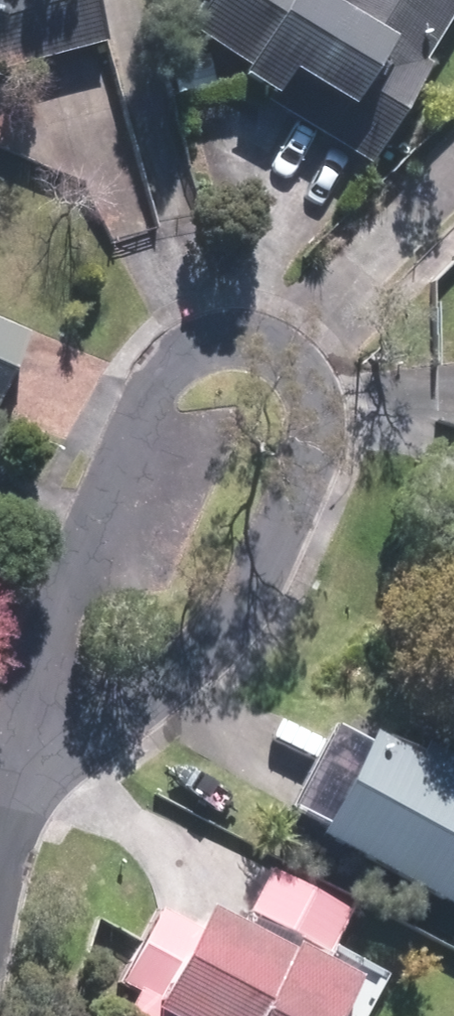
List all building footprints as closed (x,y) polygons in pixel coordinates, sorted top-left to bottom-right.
[(114,39),(104,0),(0,0),(0,68),(114,39)] [(370,159),(453,21),(453,0),(212,0),(194,29),(253,65),(248,73),(275,89),(269,98),(370,159)] [(35,328),(0,313),(0,408),(35,328)] [(327,828),(453,898),(453,765),(384,727),(327,828)] [(218,900),(205,924),(167,903),(124,981),(141,990),(129,1012),(136,1015),(344,1015),(368,972),(303,936),(299,944),(218,900)]
